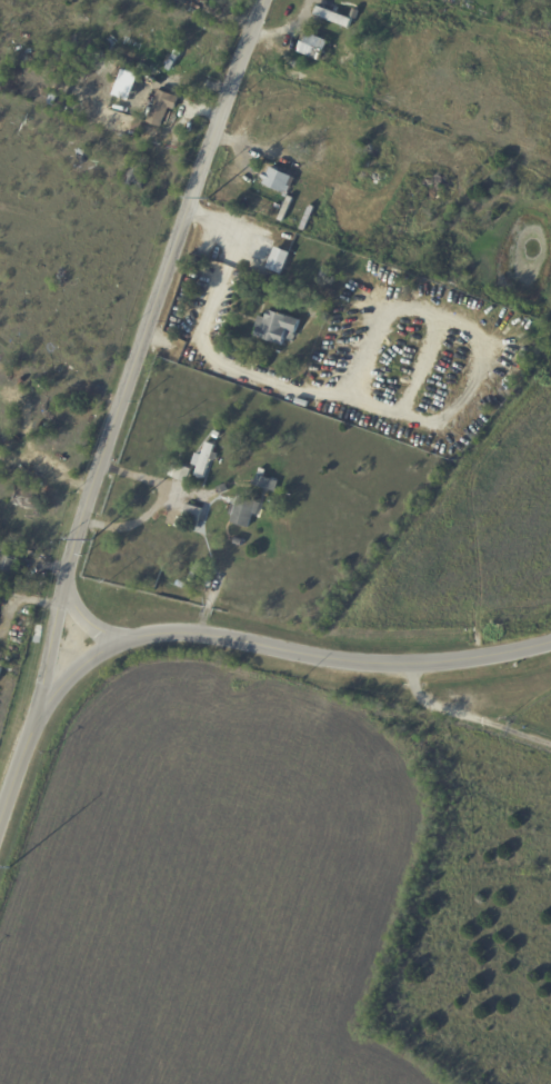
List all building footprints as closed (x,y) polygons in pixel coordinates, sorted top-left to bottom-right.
[(447,2),(453,4),(452,7),(460,9),(458,17),(449,14),(450,12),(443,10),(447,2)] [(318,4),(350,17),(347,24),(314,12),(318,4)] [(300,51),(309,32),(330,43),(321,62),(300,51)] [(410,47),(400,42),(404,32),(414,38),(410,47)] [(287,44),(298,48),(294,60),(283,57),(287,44)] [(73,53),(64,73),(56,69),(66,49),(73,53)] [(93,77),(98,62),(103,63),(101,70),(109,72),(111,66),(121,68),(117,84),(93,77)] [(142,78),(140,84),(131,81),(133,74),(142,78)] [(181,98),(177,110),(170,108),(163,127),(149,122),(153,109),(148,107),(152,93),(159,96),(161,90),(181,98)] [(132,133),(137,119),(146,122),(141,136),(132,133)] [(331,163),(348,143),(352,147),(335,167),(331,163)] [(84,147),(91,149),(87,162),(80,159),(84,147)] [(149,166),(143,189),(126,185),(131,161),(149,166)] [(378,162),(384,163),(381,175),(374,172),(378,162)] [(281,172),(293,177),(287,195),(266,185),(268,180),(264,179),(267,172),(271,175),(273,169),(281,172)] [(325,188),(335,191),(333,198),(323,195),(325,188)] [(293,217),(295,209),(303,212),(300,219),(293,217)] [(390,216),(397,218),(393,229),(387,227),(390,216)] [(295,255),(285,280),(268,274),(269,272),(263,270),(271,248),(278,250),(279,248),(295,255)] [(324,267),(331,269),(328,279),(321,277),(324,267)] [(298,335),(295,341),(288,339),(284,347),(257,337),(260,328),(258,327),(261,317),(268,319),(271,311),(301,321),(298,335)] [(308,399),(305,405),(294,401),(297,396),(308,399)] [(251,450),(246,448),(249,438),(256,439),(252,450),(251,450)] [(203,477),(197,475),(200,466),(194,464),(198,457),(202,458),(208,441),(217,445),(214,451),(219,454),(218,457),(213,455),(204,478),(203,477)] [(256,484),(262,468),(268,469),(264,476),(280,481),(277,491),(256,484)] [(262,504),(259,514),(254,513),(250,527),(233,521),(234,515),(231,514),(234,504),(238,505),(240,496),(262,503),(262,504)] [(201,563),(203,564),(194,581),(190,579),(199,561),(201,563)]
